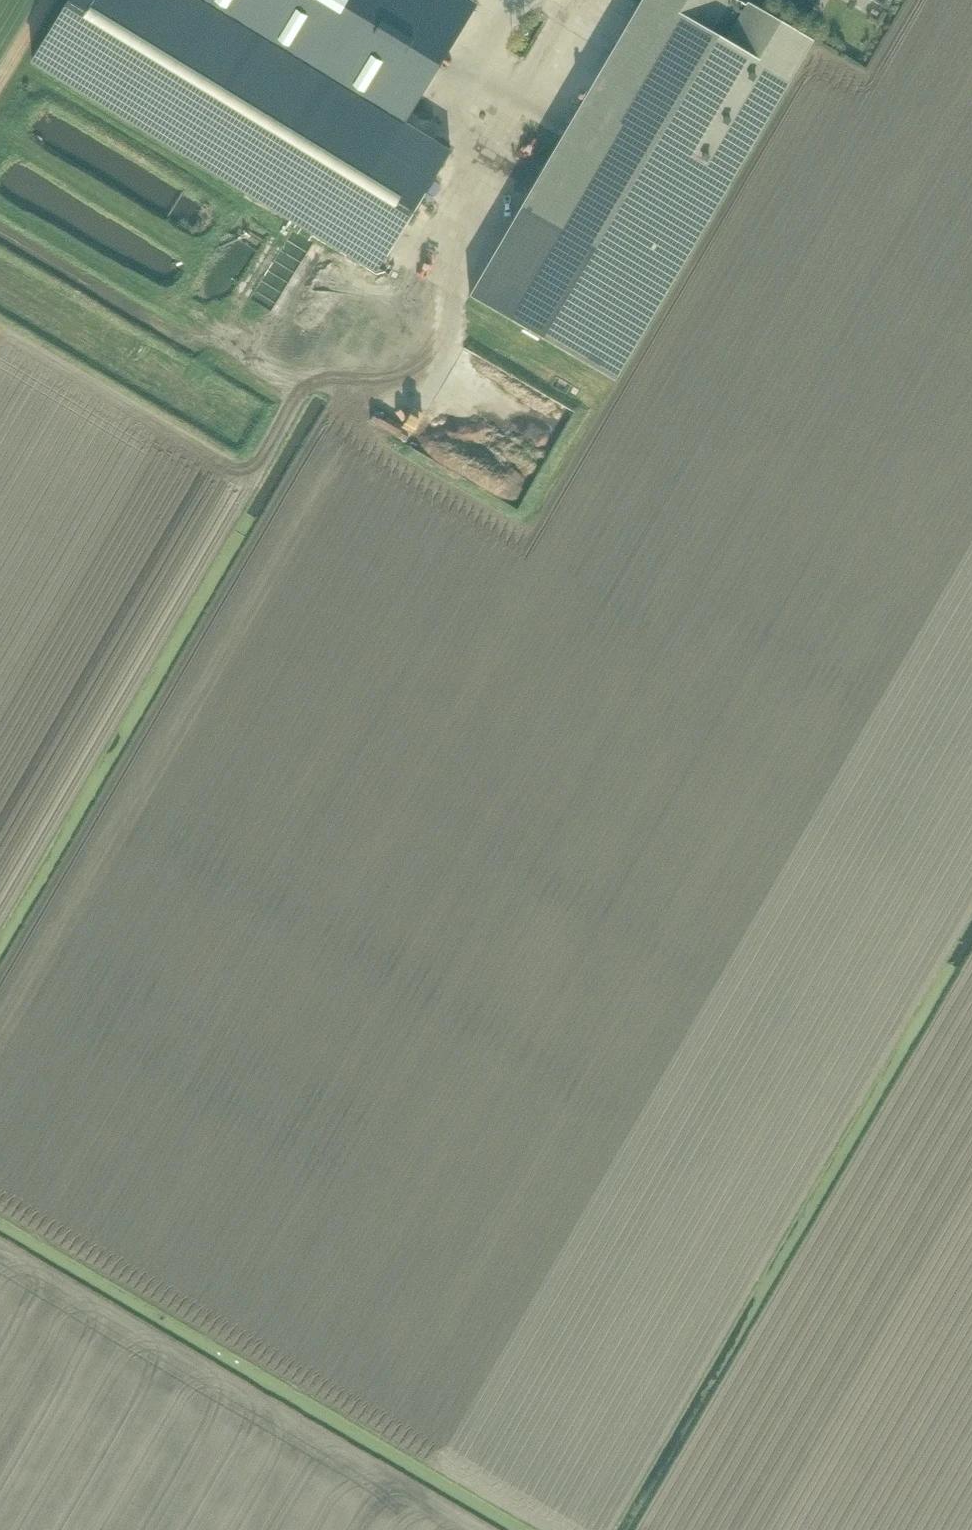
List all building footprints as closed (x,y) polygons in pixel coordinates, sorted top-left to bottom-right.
[(405,122),(200,0),(70,0),(32,63),(377,274),(452,151),(405,122)] [(471,0),(200,0),(405,122),(478,4),(471,0)] [(744,3),(739,0),(643,0),(523,207),(472,296),(617,381),(667,292),(814,41),(764,11),(771,0),(746,0),(744,3)]
